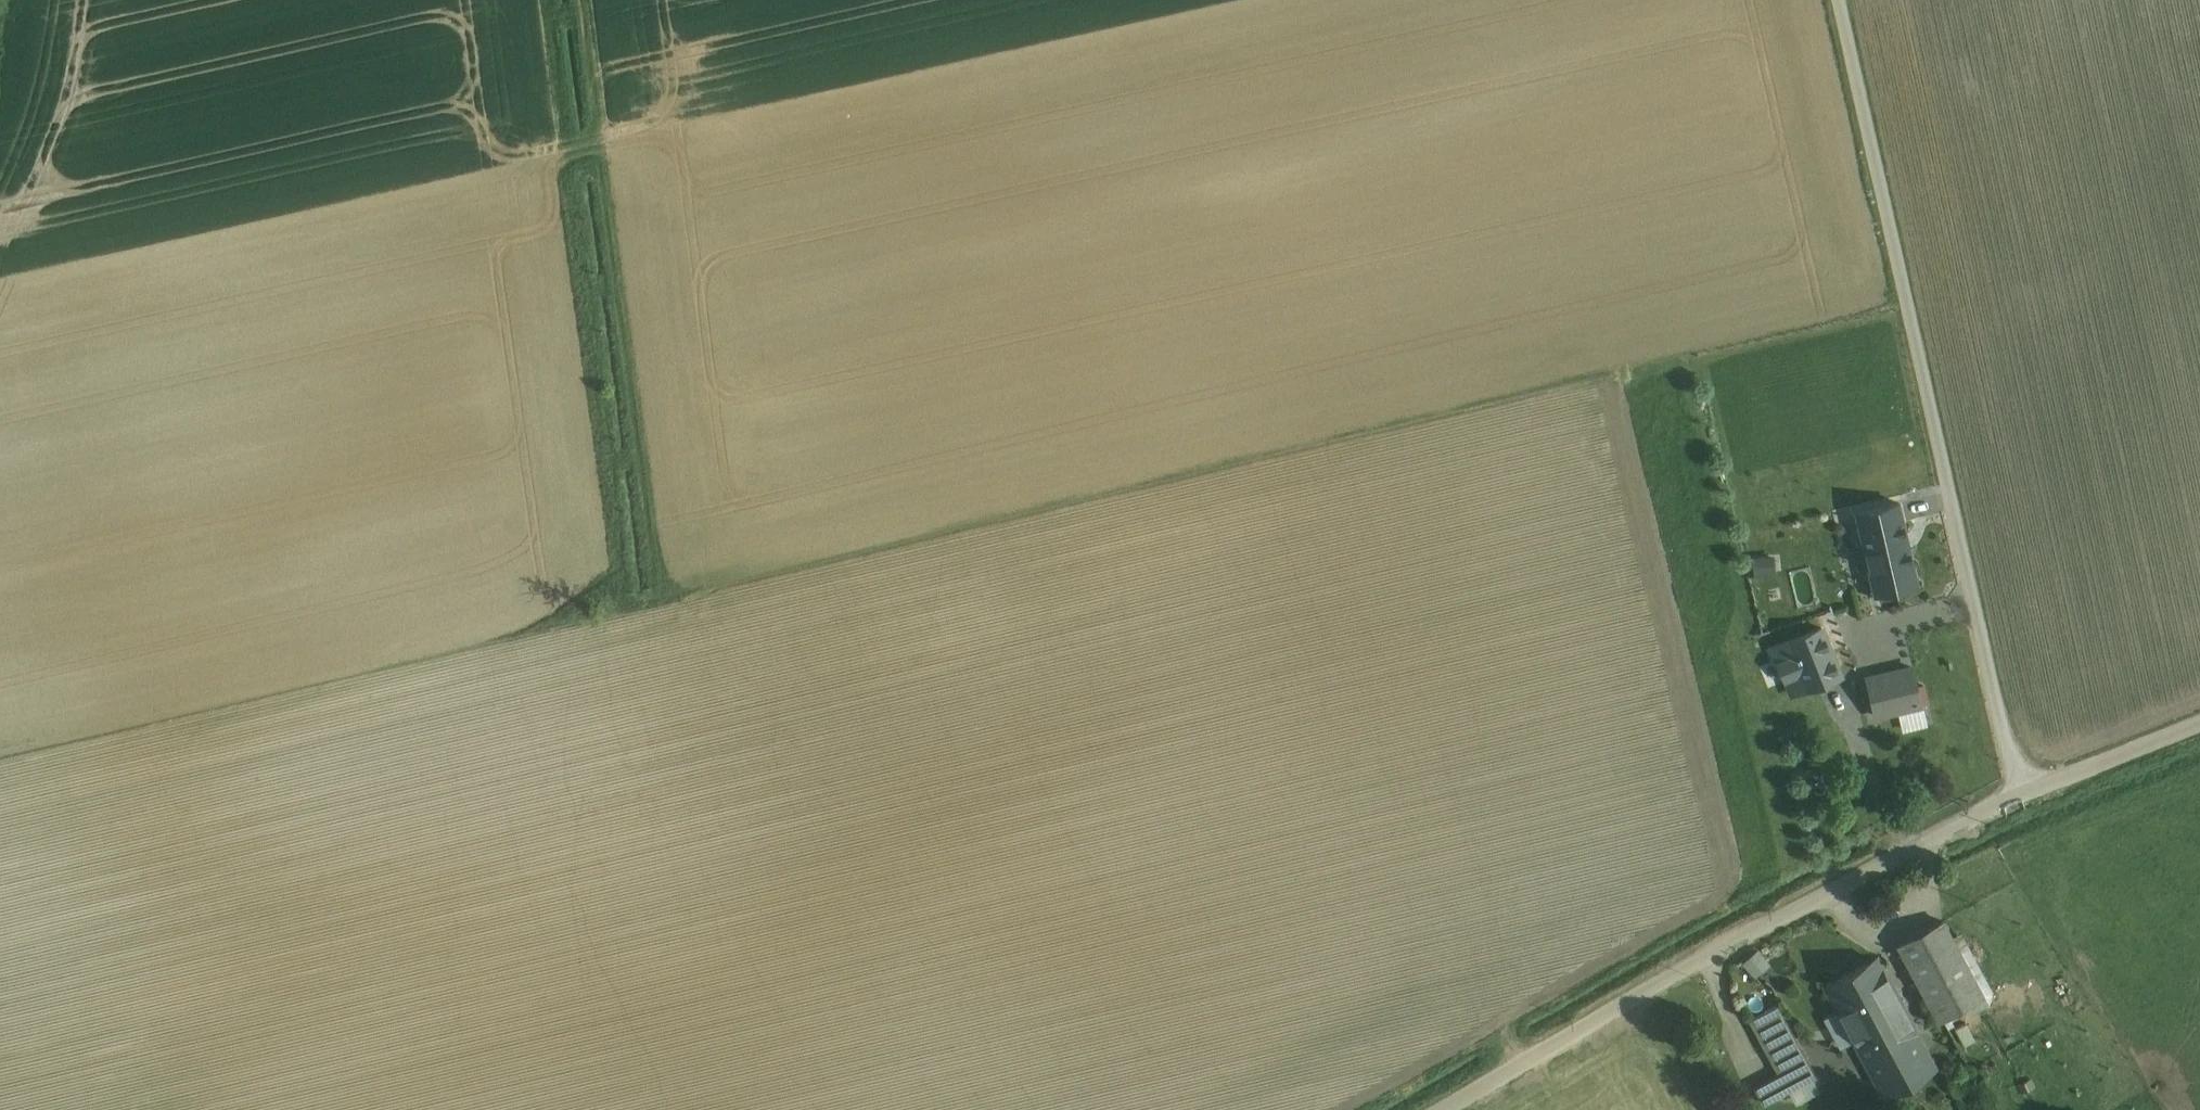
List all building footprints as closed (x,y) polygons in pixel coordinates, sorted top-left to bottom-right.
[(1902,522),(1861,531),(1875,593),(1916,584),(1902,522)] [(1821,629),(1773,647),(1791,693),(1839,674),(1821,629)] [(1911,666),(1866,677),(1875,715),(1920,705),(1911,666)] [(1983,995),(1942,920),(1898,945),(1939,1020),(1954,1012),(1983,995)] [(1757,975),(1772,962),(1759,947),(1744,961),(1757,975)] [(1876,957),(1826,986),(1866,1059),(1915,1032),(1876,957)] [(1808,1056),(1777,1002),(1774,1004),(1749,1018),(1780,1072),(1808,1056)] [(1915,1032),(1866,1059),(1868,1063),(1885,1095),(1895,1089),(1935,1067),(1915,1032)]
